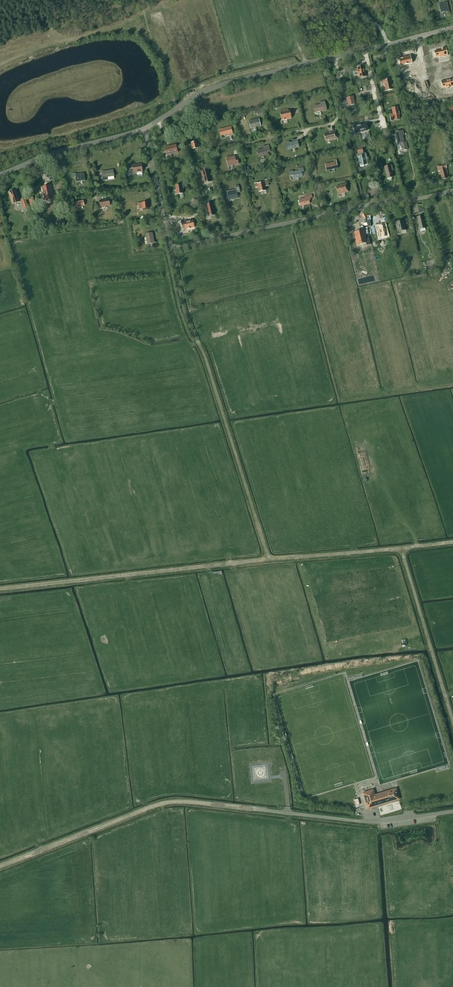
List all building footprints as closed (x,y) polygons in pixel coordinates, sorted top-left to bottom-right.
[(447,2),(439,4),(441,13),(447,12),(448,16),(450,16),(447,2)] [(439,50),(434,52),(436,58),(439,57),(440,57),(448,55),(446,48),(439,50)] [(403,59),(399,60),(400,66),(412,63),(410,56),(402,57),(403,59)] [(359,78),(366,77),(363,66),(357,68),(359,78)] [(426,78),(416,79),(417,88),(422,87),(422,89),(427,88),(426,78)] [(392,82),(391,79),(383,81),(386,92),(394,90),(392,81),(392,82)] [(441,81),(443,88),(446,87),(447,88),(452,87),(452,79),(441,81)] [(421,96),(419,88),(411,90),(411,91),(407,92),(409,99),(421,96)] [(348,105),(349,106),(355,104),(353,97),(347,98),(347,100),(342,101),(342,99),(339,100),(340,102),(339,102),(340,107),(348,105)] [(314,106),(316,112),(324,110),(324,111),(327,110),(325,102),(320,103),(321,104),(314,106)] [(393,114),(390,115),(391,121),(394,120),(400,119),(399,117),(399,114),(399,112),(398,112),(397,107),(392,108),(393,114)] [(284,111),(284,112),(280,113),(282,121),(292,118),(290,111),(288,111),(288,110),(284,111)] [(261,126),(259,119),(249,121),(251,128),(261,126)] [(365,124),(353,127),(354,131),(357,130),(357,133),(367,131),(365,124)] [(233,134),(231,127),(219,130),(221,136),(229,134),(229,135),(233,134)] [(330,141),(338,139),(336,131),(324,134),(325,141),(329,140),(330,141)] [(402,151),(407,150),(406,142),(404,143),(402,135),(404,135),(403,131),(395,132),(398,144),(400,144),(402,151)] [(285,142),(287,150),(299,147),(297,141),(289,143),(289,141),(285,142)] [(176,145),(165,148),(166,155),(177,153),(176,145)] [(269,145),(263,147),(264,149),(257,151),(258,157),(267,155),(266,152),(270,151),(269,145)] [(360,167),(368,165),(366,154),(361,155),(361,157),(358,157),(360,167)] [(236,161),(235,156),(226,158),(228,167),(239,164),(238,161),(236,161)] [(340,156),(329,159),(331,165),(334,165),(335,167),(339,167),(338,164),(341,163),(340,156)] [(143,172),(141,164),(133,165),(134,171),(129,172),(129,175),(137,174),(136,173),(143,172)] [(446,174),(448,174),(446,164),(437,166),(439,175),(441,174),(442,180),(447,178),(446,174)] [(387,178),(388,178),(393,177),(392,171),(393,171),(392,165),(384,167),(387,178)] [(290,176),(293,175),(294,178),(302,176),(301,172),(304,171),(303,167),(298,169),(299,171),(293,172),(293,171),(289,172),(290,176)] [(113,170),(102,172),(103,181),(108,180),(107,177),(114,176),(113,170)] [(210,174),(209,170),(201,172),(202,176),(203,176),(205,183),(211,182),(209,175),(210,174)] [(76,182),(82,181),(85,181),(84,173),(75,174),(75,173),(72,174),(72,178),(76,177),(76,182)] [(268,186),(267,180),(263,181),(264,183),(258,184),(257,183),(255,184),(255,188),(258,187),(259,192),(266,191),(265,187),(268,186)] [(344,193),(345,192),(346,192),(348,192),(347,186),(347,185),(347,184),(340,185),(340,186),(336,187),(338,194),(344,193)] [(176,195),(183,194),(182,189),(183,188),(183,185),(181,185),(175,186),(176,190),(175,191),(176,195)] [(50,186),(43,188),(45,200),(52,198),(50,186)] [(226,192),(228,199),(233,197),(233,198),(238,197),(237,193),(240,192),(239,187),(235,188),(236,190),(226,192)] [(16,190),(9,193),(13,204),(20,202),(16,190)] [(310,204),(309,201),(310,200),(310,197),(312,197),(312,195),(305,196),(305,198),(299,200),(300,206),(310,204)] [(109,199),(99,201),(101,207),(110,206),(109,199)] [(213,208),(214,208),(213,203),(205,205),(206,209),(207,209),(209,217),(215,215),(213,208)] [(425,222),(424,216),(417,218),(420,230),(426,228),(424,222),(425,222)] [(193,220),(181,223),(183,229),(186,229),(187,229),(193,228),(195,228),(193,220)] [(406,230),(404,221),(395,223),(397,233),(406,230)] [(383,226),(375,227),(378,239),(385,237),(383,226)] [(354,232),(357,245),(366,243),(367,246),(370,245),(369,238),(365,239),(363,230),(354,232)] [(154,243),(154,240),(152,233),(146,234),(148,244),(154,243)] [(374,791),(363,794),(367,809),(399,799),(396,789),(375,795),(374,791)]
